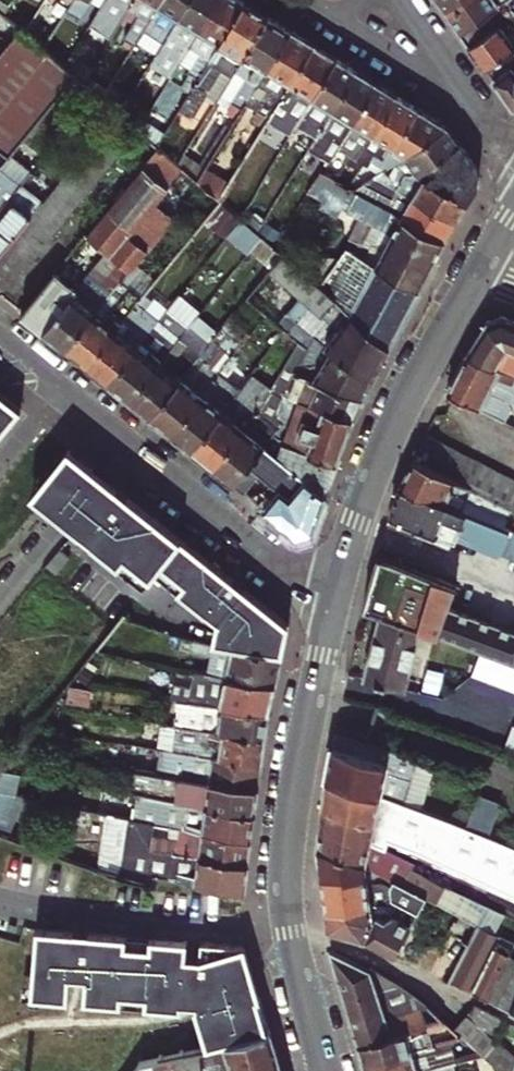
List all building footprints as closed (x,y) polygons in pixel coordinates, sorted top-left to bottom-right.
[(29,25),(23,34),(42,50),(59,22),(73,0),(57,0),(38,31),(29,25)] [(59,22),(70,29),(76,19),(78,20),(90,1),(101,7),(105,0),(73,0),(59,22)] [(116,3),(109,15),(110,16),(100,33),(109,39),(113,33),(127,10),(133,0),(112,0),(116,3)] [(112,0),(105,0),(101,7),(100,9),(109,15),(116,3),(112,0)] [(127,10),(136,16),(122,39),(117,36),(115,41),(131,51),(145,28),(162,0),(133,0),(127,10)] [(166,40),(189,0),(162,0),(145,28),(166,40)] [(217,0),(189,0),(166,40),(150,66),(170,79),(177,68),(180,62),(217,0)] [(190,94),(244,3),(239,0),(217,0),(180,62),(191,69),(188,74),(190,75),(181,89),(190,94)] [(448,15),(469,0),(437,0),(448,15)] [(460,32),(506,0),(469,0),(448,15),(460,32)] [(469,45),(513,14),(513,9),(509,6),(511,0),(506,0),(460,32),(469,45)] [(244,3),(190,94),(180,112),(189,117),(193,120),(206,98),(222,71),(232,77),(236,71),(267,17),(244,3)] [(127,10),(113,33),(117,36),(122,39),(136,16),(127,10)] [(485,68),(513,46),(513,40),(507,34),(513,22),(513,14),(469,45),(485,68)] [(226,111),(237,118),(289,31),(267,17),(236,71),(246,76),(232,101),(226,111)] [(289,31),(237,118),(198,183),(219,200),(268,120),(313,46),(289,31)] [(0,58),(0,152),(7,158),(74,78),(42,50),(23,34),(22,32),(0,58)] [(278,126),(291,105),(300,89),(313,97),(337,60),(313,46),(268,120),(278,126)] [(485,68),(513,108),(513,46),(485,68)] [(357,72),(337,60),(313,97),(320,102),(311,117),(304,128),(317,136),(357,72)] [(191,69),(180,62),(177,68),(188,74),(191,69)] [(81,84),(101,100),(112,83),(113,81),(92,68),(81,84)] [(222,95),(232,77),(222,71),(206,98),(216,104),(222,95)] [(246,76),(236,71),(232,77),(222,95),(232,101),(246,76)] [(357,72),(317,136),(308,151),(322,159),(335,138),(342,143),(377,85),(357,72)] [(115,113),(120,117),(124,110),(132,96),(112,83),(101,100),(115,113)] [(377,85),(342,143),(335,155),(348,163),(351,157),(355,160),(372,134),(375,135),(397,97),(377,85)] [(300,89),(291,105),(304,112),(313,97),(300,89)] [(320,102),(313,97),(304,112),(311,117),(320,102)] [(397,97),(375,135),(382,139),(377,142),(365,163),(370,166),(374,160),(377,156),(382,159),(391,145),(395,147),(418,110),(397,97)] [(120,117),(138,132),(143,123),(124,110),(120,117)] [(377,156),(374,160),(383,173),(393,166),(447,127),(418,110),(395,147),(391,145),(382,159),(377,156)] [(189,117),(180,112),(173,124),(183,129),(189,117)] [(0,253),(0,295),(1,296),(129,141),(114,114),(41,203),(0,253)] [(164,139),(143,123),(138,132),(158,149),(163,140),(164,139)] [(409,160),(420,171),(459,144),(447,127),(393,166),(397,168),(409,160)] [(335,138),(322,159),(329,163),(335,155),(342,143),(335,138)] [(185,157),(163,140),(158,149),(176,164),(179,167),(185,157)] [(459,144),(420,171),(423,175),(467,201),(477,183),(476,169),(459,144)] [(22,313),(64,347),(120,280),(128,271),(131,273),(175,219),(157,203),(170,187),(163,181),(176,164),(158,149),(86,235),(106,253),(75,290),(54,273),(22,313)] [(368,199),(355,193),(350,190),(337,183),(322,175),(321,174),(310,191),(381,229),(375,241),(366,238),(365,243),(349,241),(346,251),(354,255),(357,249),(371,245),(384,249),(385,246),(429,269),(445,240),(385,208),(368,199)] [(376,178),(384,182),(390,185),(394,182),(381,175),(376,178)] [(467,201),(423,175),(411,197),(456,221),(467,201)] [(340,176),(337,183),(350,190),(354,183),(340,176)] [(376,178),(369,183),(381,189),(384,182),(376,178)] [(41,203),(19,186),(0,209),(0,253),(41,203)] [(456,221),(411,197),(395,188),(389,202),(385,208),(445,240),(456,221)] [(372,193),(368,199),(385,208),(389,202),(372,193)] [(343,256),(332,271),(339,274),(341,271),(353,277),(362,259),(419,288),(429,269),(385,246),(384,249),(371,245),(357,249),(354,255),(346,251),(343,256)] [(300,344),(301,346),(306,339),(312,344),(315,339),(371,377),(389,345),(320,287),(285,256),(272,272),(303,299),(280,327),(284,331),(300,344)] [(339,274),(332,271),(320,287),(389,345),(419,288),(362,259),(353,277),(341,271),(339,274)] [(120,280),(64,347),(86,364),(136,304),(141,297),(120,280)] [(136,304),(86,364),(107,381),(157,321),(136,304)] [(199,357),(150,416),(171,432),(249,338),(261,325),(267,317),(257,309),(209,365),(199,357)] [(107,381),(129,399),(179,339),(194,321),(190,317),(185,323),(172,313),(162,325),(157,321),(107,381)] [(503,315),(487,322),(468,352),(512,374),(513,369),(513,320),(503,315)] [(267,317),(261,325),(279,339),(284,331),(280,327),(267,317)] [(129,399),(150,416),(199,357),(215,339),(210,335),(195,352),(179,339),(129,399)] [(192,449),(241,393),(231,385),(255,355),(251,351),(256,344),(249,338),(171,432),(192,449)] [(307,351),(295,375),(362,394),(371,377),(315,339),(312,344),(306,339),(301,346),(307,351)] [(512,374),(468,352),(455,377),(448,390),(504,420),(511,408),(507,402),(510,396),(513,398),(513,375),(512,374)] [(246,385),(241,393),(192,449),(213,466),(263,409),(252,400),(248,405),(243,401),(254,387),(265,372),(259,367),(246,385)] [(316,395),(313,405),(353,417),(362,394),(295,375),(291,387),(316,395)] [(269,399),(254,387),(243,401),(248,405),(252,400),(263,409),(268,401),(269,399)] [(21,411),(0,393),(0,436),(21,411)] [(283,425),(273,436),(277,441),(309,451),(308,453),(336,461),(353,417),(313,405),(287,398),(282,412),(278,421),(283,425)] [(278,421),(282,412),(268,401),(263,409),(213,466),(234,483),(273,436),(283,425),(278,421)] [(428,435),(415,460),(513,509),(513,479),(428,435)] [(277,441),(273,436),(234,483),(297,533),(312,528),(336,461),(308,453),(309,451),(277,441)] [(98,472),(68,448),(31,495),(61,519),(77,533),(83,525),(97,536),(91,543),(120,566),(126,559),(150,578),(151,579),(155,575),(161,567),(184,586),(178,593),(215,624),(211,644),(213,644),(233,648),(282,656),(289,626),(183,540),(98,472)] [(509,518),(513,509),(415,460),(414,459),(399,486),(484,520),(504,528),(504,527),(464,507),(468,497),(509,518)] [(504,528),(484,520),(399,486),(388,525),(417,536),(418,534),(451,547),(453,542),(457,544),(459,538),(513,559),(513,532),(504,528)] [(504,527),(509,518),(468,497),(464,507),(504,527)] [(91,543),(97,536),(83,525),(77,533),(91,543)] [(71,558),(60,550),(48,565),(58,574),(71,558)] [(512,629),(455,607),(459,597),(454,595),(458,584),(379,555),(364,607),(380,613),(420,627),(481,650),(513,662),(513,624),(512,629)] [(151,579),(126,559),(120,566),(145,587),(151,579)] [(184,586),(161,567),(155,575),(178,593),(184,586)] [(364,679),(404,688),(420,627),(380,613),(364,679)] [(227,677),(275,685),(282,656),(233,648),(213,644),(211,644),(181,637),(179,648),(211,654),(208,673),(227,677)] [(481,650),(471,675),(513,691),(513,662),(481,650)] [(221,705),(269,711),(275,685),(227,677),(208,673),(194,670),(191,687),(168,683),(166,697),(178,699),(188,700),(221,705)] [(174,726),(265,738),(269,711),(221,705),(188,700),(178,699),(176,711),(174,726)] [(201,755),(262,763),(265,738),(174,726),(164,724),(161,749),(183,752),(201,755)] [(513,726),(505,748),(513,752),(513,727),(513,726)] [(377,796),(400,805),(414,760),(334,734),(325,779),(377,796)] [(136,770),(259,788),(262,763),(201,755),(183,752),(161,749),(140,747),(136,770)] [(134,793),(255,814),(259,788),(136,770),(133,770),(130,792),(134,793)] [(465,830),(400,805),(377,796),(325,779),(322,808),(389,827),(420,841),(417,850),(513,893),(513,849),(465,830)] [(203,830),(252,839),(255,814),(134,793),(130,818),(154,822),(176,826),(203,830)] [(11,839),(25,799),(0,794),(0,835),(11,839)] [(417,850),(420,841),(389,827),(322,808),(319,828),(379,844),(382,846),(385,838),(417,850)] [(149,850),(248,864),(252,839),(203,830),(201,844),(180,841),(180,843),(173,842),(176,826),(154,822),(149,850)] [(410,869),(413,862),(382,846),(379,844),(319,828),(317,849),(365,866),(365,864),(385,874),(395,880),(404,884),(423,894),(452,909),(455,911),(476,923),(485,905),(444,886),(410,869)] [(139,881),(144,882),(149,850),(141,848),(135,881),(139,881)] [(343,880),(366,877),(365,866),(317,849),(321,877),(342,874),(343,880)] [(244,889),(245,889),(248,864),(149,850),(144,882),(152,883),(153,875),(244,889)] [(366,882),(382,880),(385,874),(365,864),(365,866),(366,877),(366,882)] [(404,884),(401,891),(392,886),(382,880),(366,882),(366,877),(343,880),(342,874),(321,877),(325,909),(370,904),(384,902),(387,899),(392,895),(400,899),(417,907),(423,894),(404,884)] [(392,886),(401,891),(404,884),(395,880),(392,886)] [(395,955),(426,971),(446,930),(452,917),(455,911),(452,909),(423,894),(417,907),(414,913),(412,917),(410,923),(408,927),(395,955)] [(364,938),(373,917),(371,913),(375,911),(384,916),(386,915),(393,909),(397,904),(400,899),(392,895),(387,899),(384,902),(370,904),(325,909),(327,929),(361,937),(364,938)] [(364,938),(395,955),(408,927),(410,923),(412,917),(414,913),(417,907),(400,899),(397,904),(393,909),(386,915),(384,916),(375,911),(371,913),(373,917),(364,938)] [(447,982),(449,979),(476,923),(455,911),(452,917),(446,930),(426,971),(447,982)] [(449,979),(473,990),(499,935),(476,923),(449,979)] [(127,935),(35,928),(30,998),(68,1001),(70,977),(85,979),(83,1002),(121,1005),(121,996),(145,998),(144,1007),(181,1010),(182,1001),(196,1002),(197,1004),(194,1004),(205,1046),(270,1032),(244,945),(201,942),(200,958),(186,956),(188,940),(150,937),(149,948),(126,946),(127,935)] [(150,937),(127,935),(126,946),(149,948),(150,937)] [(488,998),(513,946),(513,942),(499,935),(473,990),(488,998)] [(510,1009),(513,1001),(513,946),(488,998),(510,1009)] [(388,984),(392,978),(386,975),(371,965),(370,968),(330,950),(344,996),(388,984)] [(440,1021),(443,1019),(427,1003),(410,990),(392,978),(388,984),(344,996),(358,1044),(407,1031),(434,1023),(440,1021)] [(145,998),(121,996),(121,1005),(144,1007),(145,998)] [(466,1014),(494,1042),(505,1020),(483,1009),(473,1004),(466,1014)] [(497,1044),(494,1042),(466,1014),(453,1028),(462,1037),(482,1055),(484,1058),(497,1044)] [(445,1042),(462,1037),(453,1028),(443,1019),(440,1021),(434,1023),(437,1033),(442,1031),(445,1042)] [(363,1066),(412,1052),(407,1031),(358,1044),(363,1066)] [(270,1032),(146,1059),(138,1070),(281,1070),(270,1032)] [(432,1069),(430,1061),(437,1059),(440,1066),(450,1064),(482,1055),(462,1037),(445,1042),(412,1052),(363,1066),(364,1070),(423,1070),(432,1069)] [(513,1064),(513,1058),(497,1044),(484,1058),(501,1070),(510,1070),(513,1064)] [(450,1064),(440,1066),(437,1059),(430,1061),(432,1069),(423,1070),(452,1070),(450,1064)]
